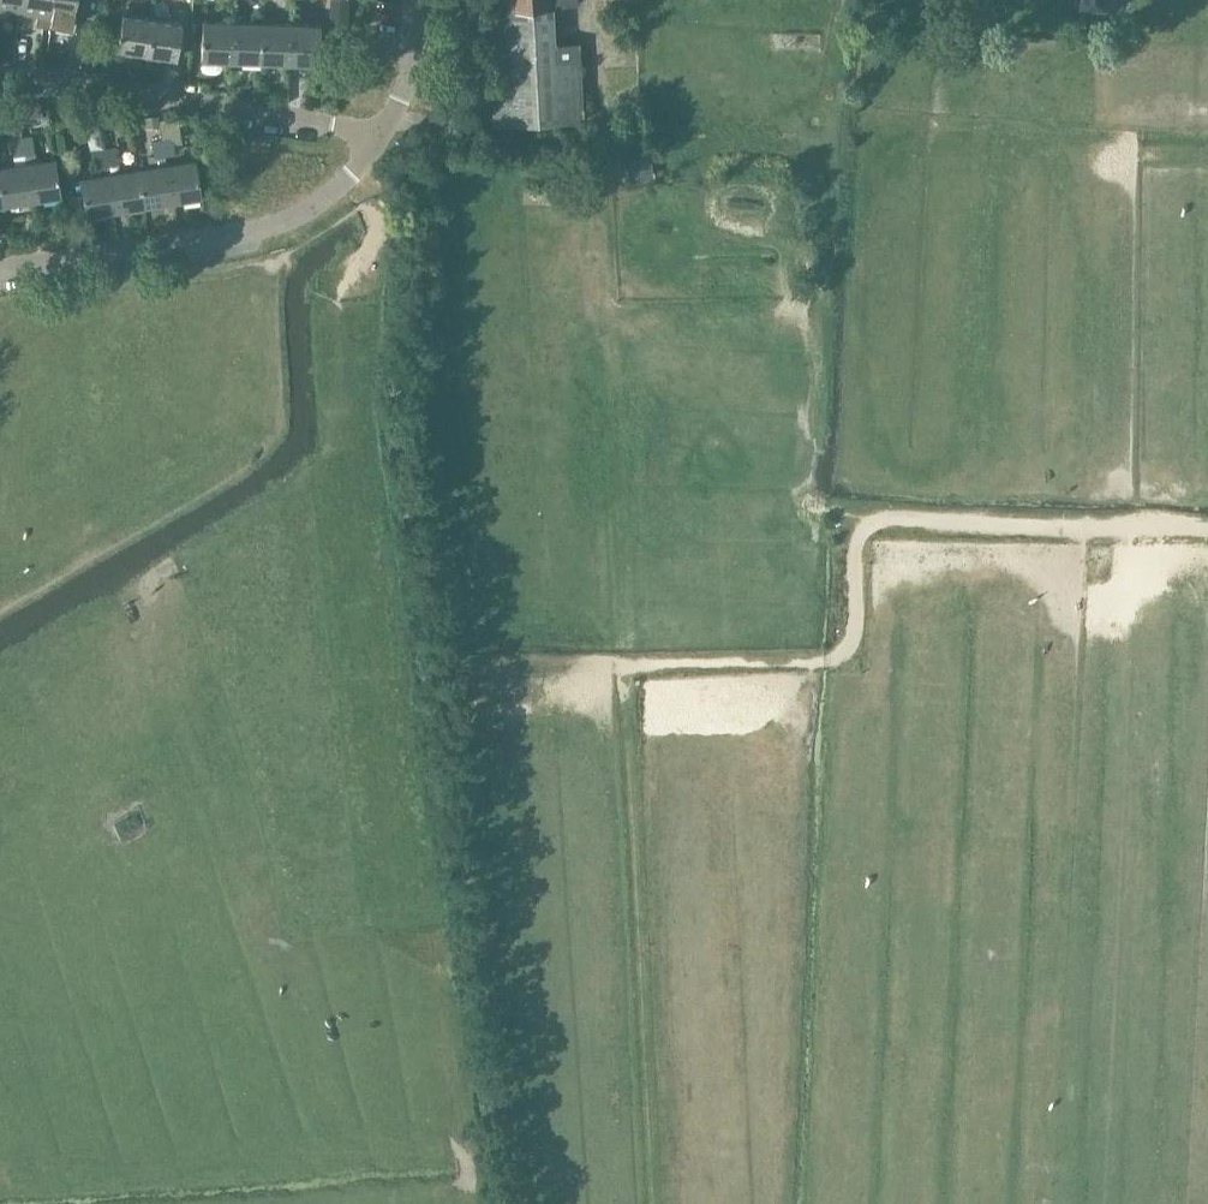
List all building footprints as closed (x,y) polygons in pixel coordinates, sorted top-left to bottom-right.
[(21,12),(23,0),(0,0),(0,16),(3,16),(4,9),(21,12)] [(45,23),(49,0),(23,0),(21,12),(38,15),(37,22),(45,23)] [(45,23),(72,28),(76,0),(49,0),(45,23)] [(494,126),(560,123),(584,122),(579,42),(555,43),(553,7),(579,6),(578,0),(488,0),(494,126)] [(1121,10),(1121,0),(1072,0),(1072,7),(1121,10)] [(118,48),(147,53),(153,18),(123,13),(118,48)] [(147,53),(118,48),(118,53),(160,60),(161,55),(177,58),(182,23),(153,18),(147,53)] [(202,59),(231,60),(232,22),(203,22),(202,59)] [(231,60),(261,61),(262,23),(232,22),(231,60)] [(261,61),(290,62),(291,24),(262,23),(261,61)] [(291,24),(290,62),(320,62),(321,25),(291,24)] [(649,139),(639,139),(636,101),(618,102),(620,127),(622,127),(623,140),(620,140),(623,179),(652,177),(649,139)] [(17,106),(19,118),(42,115),(41,103),(17,106)] [(151,116),(145,117),(147,128),(160,125),(158,119),(158,115),(151,116)] [(29,183),(32,199),(61,195),(58,179),(55,157),(38,160),(37,157),(33,136),(21,138),(26,162),(29,183)] [(0,166),(0,183),(1,188),(3,204),(32,199),(29,183),(26,162),(21,138),(12,140),(16,159),(16,164),(0,166)] [(172,138),(162,139),(164,152),(174,151),(173,142),(172,138)] [(151,141),(153,154),(164,152),(162,139),(151,141)] [(115,144),(105,146),(109,171),(117,170),(115,163),(118,162),(115,144)] [(109,171),(105,146),(94,148),(99,173),(109,171)] [(148,167),(138,168),(144,205),(172,201),(166,164),(164,152),(153,154),(146,155),(148,167)] [(166,164),(172,201),(201,196),(196,159),(177,162),(166,164)] [(138,168),(109,173),(115,210),(144,205),(138,168)] [(115,210),(109,173),(80,178),(86,215),(115,210)]
